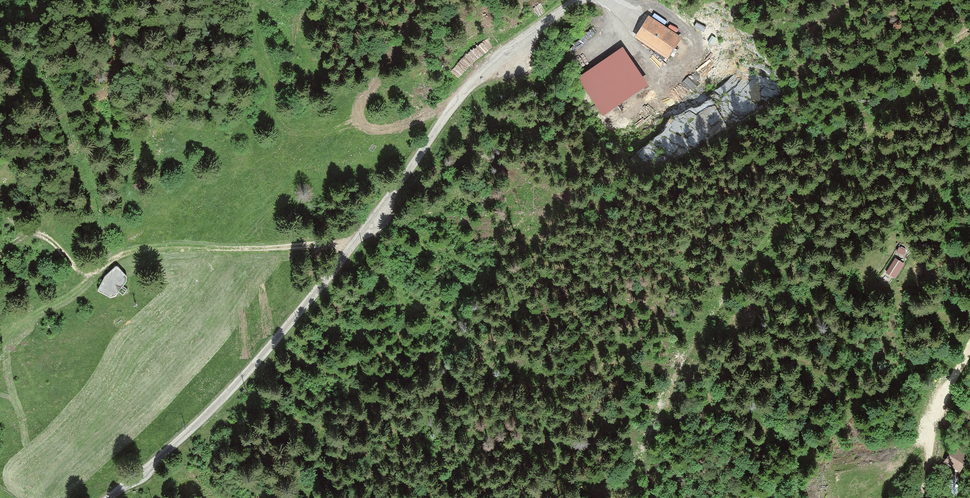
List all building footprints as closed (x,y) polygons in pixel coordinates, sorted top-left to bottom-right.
[(643,38),(675,58),(686,40),(654,20),(643,38)] [(650,84),(621,42),(573,77),(603,118),(650,84)] [(717,128),(704,103),(638,136),(646,152),(654,148),(659,158),(717,128)] [(866,272),(876,279),(885,264),(875,257),(866,272)] [(895,257),(885,272),(895,278),(904,263),(895,257)] [(114,297),(117,291),(122,295),(127,288),(122,283),(127,279),(115,264),(102,274),(96,289),(114,297)] [(944,460),(960,469),(969,453),(953,445),(944,460)]
